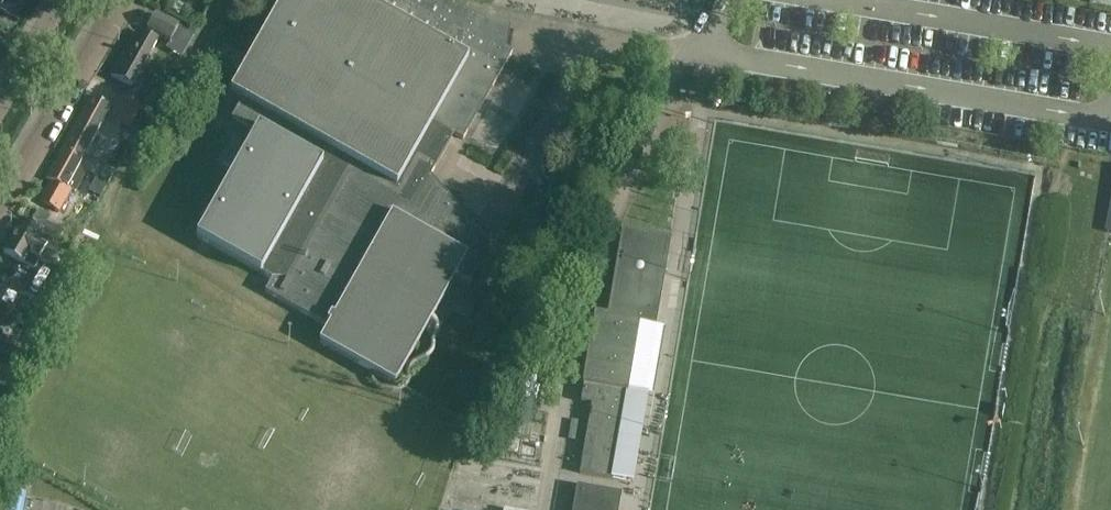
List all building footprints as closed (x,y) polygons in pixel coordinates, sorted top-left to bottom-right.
[(16,20),(27,0),(0,0),(0,11),(16,20)] [(431,176),(454,135),(463,140),(513,52),(506,49),(510,26),(488,22),(449,0),(283,0),(229,94),(242,101),(417,200),(431,176)] [(170,42),(178,29),(155,15),(147,29),(170,42)] [(132,88),(157,43),(136,31),(111,75),(132,88)] [(679,91),(679,93),(690,94),(694,95),(694,94),(696,83),(696,80),(681,78),(681,79),(679,91)] [(64,144),(61,150),(82,162),(85,156),(111,109),(90,98),(64,144)] [(128,129),(132,123),(140,108),(123,98),(111,119),(128,129)] [(491,247),(431,176),(417,200),(242,101),(231,119),(255,132),(196,238),(260,274),(261,273),(271,280),(265,292),(327,327),(319,343),(395,385),(456,277),(473,289),(491,247)] [(50,181),(39,200),(59,211),(70,192),(71,190),(75,192),(86,173),(87,171),(79,167),(82,162),(61,150),(46,178),(50,181)] [(82,162),(79,167),(87,171),(99,179),(108,184),(115,172),(106,167),(85,156),(82,162)] [(95,177),(87,191),(99,198),(108,184),(99,179),(95,177)] [(39,210),(32,222),(43,229),(50,217),(39,210)] [(51,266),(64,244),(22,220),(4,252),(35,269),(40,259),(51,266)] [(606,317),(639,323),(659,326),(674,239),(652,236),(652,234),(621,229),(606,315),(606,317)] [(584,331),(579,358),(584,359),(586,359),(583,378),(582,383),(582,385),(583,385),(580,402),(591,404),(579,474),(610,478),(625,392),(627,392),(630,378),(639,323),(606,317),(606,315),(594,313),(591,331),(589,331),(584,331)] [(621,493),(576,485),(571,509),(618,509),(621,493)] [(0,491),(0,509),(22,509),(25,495),(25,494),(1,490),(0,490),(0,491)]
